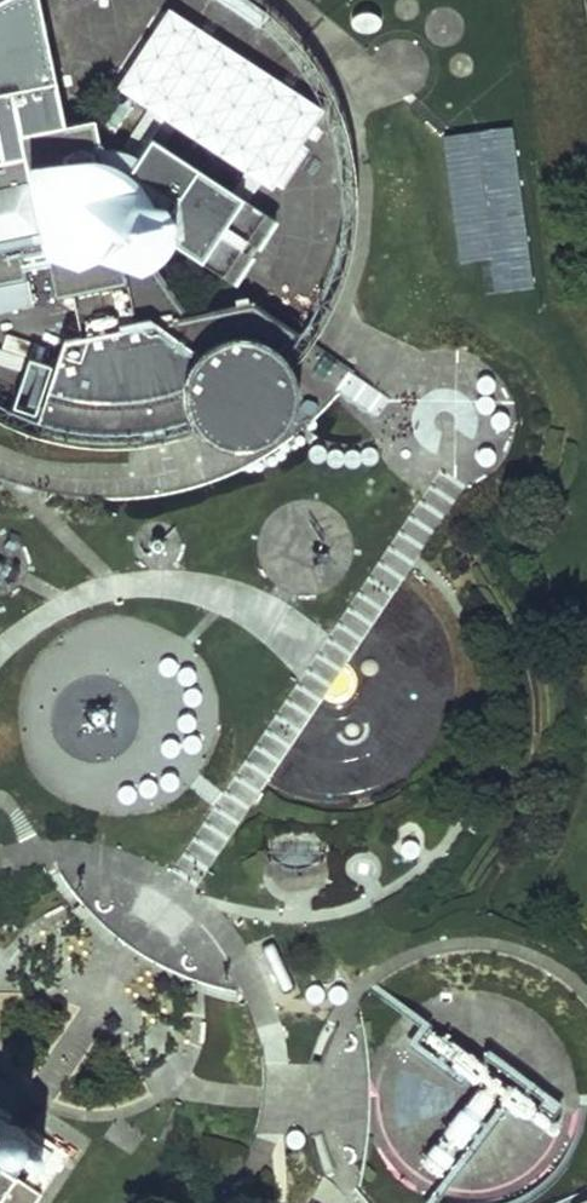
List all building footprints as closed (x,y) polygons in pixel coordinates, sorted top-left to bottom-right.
[(42,0),(0,0),(0,312),(34,305),(23,257),(44,253),(54,299),(72,296),(80,339),(64,341),(38,420),(90,431),(139,430),(157,427),(189,418),(197,431),(205,439),(215,445),(228,450),(243,452),(257,449),(271,443),(284,433),(293,418),(298,401),(298,383),(292,368),(283,355),(292,343),(297,335),(299,332),(254,302),(188,315),(149,258),(167,241),(234,284),(275,220),(152,139),(139,159),(121,150),(100,150),(95,122),(66,128),(22,136),(13,91),(57,83),(42,0)] [(328,109),(170,5),(116,87),(274,191),(328,109)] [(66,128),(57,83),(13,91),(22,136),(66,128)] [(491,258),(496,293),(530,288),(509,128),(475,132),(491,258)] [(458,262),(491,258),(475,132),(442,137),(458,262)] [(50,366),(28,358),(12,407),(35,414),(50,366)] [(485,378),(480,379),(477,382),(476,386),(476,390),(478,394),(482,396),(486,396),(490,394),(492,391),(493,386),(492,382),(489,380),(485,378)] [(485,399),(481,399),(477,402),(476,406),(476,410),(478,414),(482,416),(486,416),(490,414),(493,411),(493,407),(492,403),(489,400),(485,399)] [(499,415),(495,416),(492,419),(490,422),(490,427),(493,430),(496,432),(500,433),(504,431),(507,427),(507,423),(506,419),(503,416),(499,415)] [(486,451),(482,452),(478,454),(477,458),(477,462),(479,466),(483,468),(487,468),(491,466),(494,463),(494,459),(493,455),(490,452),(486,451)] [(301,508),(276,517),(282,534),(262,541),(276,579),(321,563),(301,508)] [(11,575),(0,566),(0,590),(11,575)] [(267,876),(315,886),(323,848),(276,838),(267,876)] [(80,859),(58,859),(75,884),(92,905),(119,929),(142,944),(171,959),(202,972),(238,980),(228,959),(220,942),(206,926),(181,902),(153,882),(124,869),(101,861),(80,859)] [(115,937),(80,902),(72,910),(107,945),(115,937)] [(308,1063),(263,1064),(262,1096),(254,1134),(309,1136),(321,1136),(334,1172),(358,1185),(365,1155),(366,1142),(369,1124),(370,1095),(369,1066),(368,1054),(362,1022),(358,1013),(335,1030),(322,1063),(308,1063)] [(491,1051),(445,1017),(432,1034),(487,1076),(425,1157),(447,1174),(510,1091),(559,1128),(571,1112),(491,1051)] [(0,1107),(0,1134),(12,1116),(0,1107)] [(1,1150),(6,1152),(12,1153),(18,1151),(22,1147),(25,1142),(26,1136),(25,1131),(22,1126),(17,1122),(11,1121),(5,1121),(0,1124),(0,1149),(1,1150)] [(42,1193),(69,1153),(29,1127),(9,1157),(0,1151),(0,1202),(35,1202),(42,1193)]
